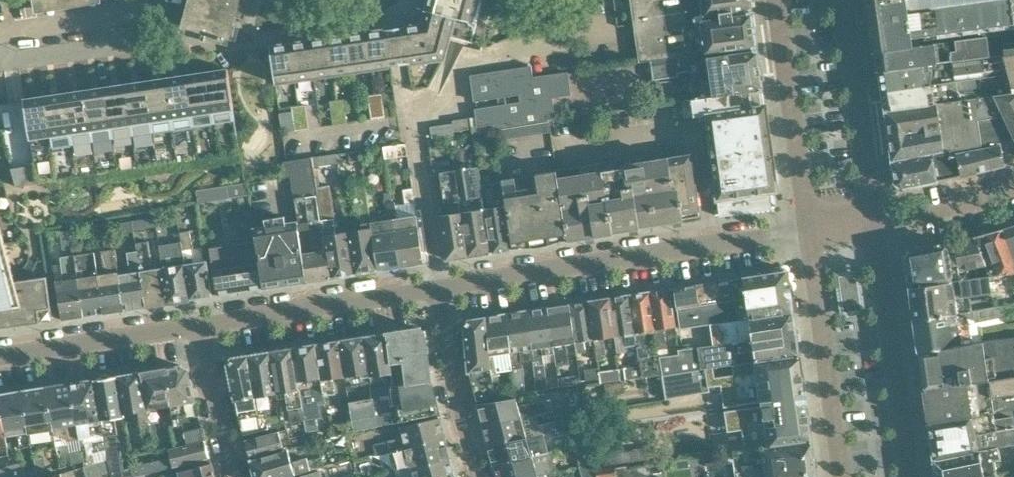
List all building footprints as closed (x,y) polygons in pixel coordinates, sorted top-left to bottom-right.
[(67,0),(33,0),(35,13),(68,8),(67,0)] [(238,0),(192,0),(185,29),(203,34),(202,38),(206,39),(207,35),(227,40),(234,15),(238,0)] [(450,37),(472,43),(478,22),(476,22),(479,12),(436,0),(429,0),(423,24),(393,28),(387,29),(392,66),(399,65),(444,58),(450,37)] [(479,12),(482,0),(436,0),(479,12)] [(750,0),(631,0),(635,25),(751,9),(750,0)] [(870,4),(877,53),(987,37),(987,36),(1013,32),(1013,0),(869,0),(870,4)] [(756,46),(751,9),(635,25),(640,61),(640,62),(754,47),(756,46)] [(392,66),(387,29),(366,32),(372,69),(392,66)] [(372,69),(366,32),(347,35),(353,72),(372,69)] [(353,72),(347,35),(328,38),(334,75),(353,72)] [(987,37),(877,53),(879,71),(990,56),(990,55),(987,37)] [(334,75),(328,38),(309,41),(315,77),(334,75)] [(315,77),(309,41),(290,44),(296,80),(315,77)] [(296,80),(290,44),(270,47),(276,83),(296,80)] [(754,47),(651,61),(651,65),(653,80),(678,76),(678,73),(689,71),(692,74),(693,79),(690,83),(691,90),(695,93),(695,98),(696,99),(760,90),(762,90),(761,79),(759,61),(758,61),(757,50),(755,50),(754,47)] [(1003,54),(1008,73),(1013,92),(1013,53),(1003,54)] [(1008,73),(1003,54),(990,55),(990,56),(879,71),(882,90),(956,80),(1008,73)] [(598,77),(624,78),(625,60),(599,59),(598,77)] [(234,108),(228,69),(207,72),(187,75),(167,78),(146,81),(126,84),(105,87),(85,90),(65,93),(44,96),(24,99),(0,103),(0,126),(11,168),(16,187),(240,153),(235,117),(234,108)] [(502,73),(473,77),(476,101),(519,94),(520,102),(477,109),(478,117),(480,128),(494,126),(495,130),(530,125),(542,120),(548,119),(549,120),(556,118),(552,96),(563,94),(560,75),(560,73),(533,77),(533,74),(531,74),(525,75),(515,73),(512,73),(502,73)] [(958,90),(956,80),(882,90),(885,109),(983,95),(982,87),(958,90)] [(762,105),(760,90),(696,99),(695,98),(682,100),(684,117),(694,116),(706,114),(711,153),(712,156),(715,179),(719,213),(715,214),(716,215),(770,207),(777,206),(774,191),(777,191),(776,187),(765,105),(764,105),(762,105)] [(1013,92),(994,95),(1004,115),(1013,138),(1013,92)] [(382,94),(376,95),(379,118),(386,117),(382,94)] [(379,118),(376,95),(368,96),(372,119),(379,118)] [(1004,115),(994,95),(983,96),(983,95),(885,109),(886,115),(888,133),(970,121),(971,122),(976,122),(981,121),(981,118),(997,115),(997,116),(1004,115)] [(344,99),(337,100),(341,124),(348,123),(344,99)] [(341,124),(337,100),(331,101),(334,124),(341,124)] [(306,105),(299,106),(303,130),(310,129),(306,105)] [(303,130),(299,106),(292,108),(296,131),(303,130)] [(1000,146),(997,116),(997,115),(981,118),(981,121),(976,122),(977,131),(972,131),(973,143),(947,149),(949,154),(955,154),(961,176),(1005,165),(1000,146)] [(469,130),(468,119),(453,121),(454,132),(469,130)] [(530,125),(495,130),(496,135),(497,140),(551,132),(549,120),(548,119),(542,120),(530,125)] [(977,131),(976,122),(971,122),(970,121),(888,133),(891,155),(892,161),(947,149),(973,143),(972,131),(977,131)] [(454,135),(452,124),(431,127),(432,139),(454,135)] [(496,135),(495,130),(494,126),(480,128),(478,128),(479,137),(496,135)] [(441,139),(429,141),(431,149),(442,147),(441,139)] [(408,155),(406,143),(384,146),(385,158),(408,155)] [(955,177),(949,154),(947,149),(892,161),(895,183),(901,188),(939,181),(955,177)] [(364,159),(363,150),(349,152),(350,161),(364,159)] [(700,216),(690,155),(668,158),(667,152),(557,169),(557,170),(558,176),(568,240),(613,233),(613,232),(641,227),(641,226),(700,216)] [(338,163),(337,153),(312,157),(314,166),(338,163)] [(307,165),(308,170),(314,169),(314,166),(312,157),(306,158),(307,165)] [(294,160),(296,167),(307,165),(306,158),(294,160)] [(284,169),(296,167),(294,160),(289,161),(283,162),(284,169)] [(483,208),(484,207),(478,166),(455,170),(469,256),(490,252),(483,208)] [(316,175),(314,169),(308,170),(303,170),(304,177),(316,175)] [(293,179),(304,177),(303,170),(292,172),(293,179)] [(469,256),(455,170),(440,172),(446,215),(440,216),(446,258),(443,258),(443,260),(469,256)] [(568,240),(558,176),(557,176),(556,170),(536,174),(538,186),(517,189),(515,177),(503,179),(503,181),(514,248),(568,240)] [(369,206),(365,179),(351,181),(357,213),(360,213),(363,228),(348,230),(355,274),(379,270),(369,206)] [(503,181),(481,185),(484,207),(483,208),(490,252),(514,248),(503,181)] [(247,182),(227,185),(229,198),(249,195),(247,182)] [(355,274),(348,230),(336,232),(334,218),(336,218),(331,185),(317,187),(322,218),(323,228),(326,249),(332,278),(355,274)] [(415,203),(413,187),(404,189),(406,205),(415,203)] [(424,262),(417,218),(399,221),(395,201),(390,202),(401,266),(428,262),(427,261),(424,262)] [(389,215),(371,218),(379,270),(401,266),(390,202),(387,202),(389,215)] [(157,226),(155,217),(132,220),(134,229),(157,226)] [(316,229),(323,228),(322,218),(315,219),(316,229)] [(308,221),(309,230),(314,229),(316,229),(315,219),(308,221)] [(300,232),(300,231),(299,222),(273,226),(254,229),(256,240),(264,288),(264,289),(283,286),(306,282),(301,252),(304,252),(300,232)] [(1002,230),(1013,263),(1013,226),(1002,230)] [(332,278),(326,249),(323,228),(316,229),(314,229),(317,250),(304,252),(301,252),(306,282),(319,280),(332,278)] [(72,255),(74,254),(71,230),(61,232),(66,263),(54,264),(63,320),(82,317),(72,255)] [(1002,230),(991,233),(973,237),(984,265),(986,265),(990,277),(998,276),(998,275),(1013,272),(1013,263),(1002,230)] [(191,231),(180,232),(181,242),(182,242),(183,246),(182,246),(182,248),(193,246),(191,231)] [(124,310),(118,274),(113,236),(104,238),(106,250),(102,250),(105,273),(99,274),(96,274),(103,314),(124,310)] [(910,250),(905,257),(905,259),(910,289),(953,283),(953,281),(951,265),(958,264),(959,270),(961,280),(970,278),(969,268),(984,265),(973,237),(910,250)] [(163,267),(154,268),(149,240),(137,242),(138,250),(136,250),(146,307),(169,303),(163,267)] [(264,288),(256,240),(209,248),(217,295),(264,288)] [(181,242),(160,246),(163,267),(169,303),(170,303),(190,300),(185,264),(182,248),(182,246),(183,246),(182,242),(181,242)] [(146,307),(136,250),(127,252),(130,272),(118,274),(124,310),(146,307)] [(2,328),(26,325),(41,322),(41,320),(40,320),(39,309),(50,308),(50,310),(52,310),(47,276),(15,281),(8,282),(0,252),(0,328),(2,328)] [(96,274),(99,274),(95,252),(74,254),(72,255),(82,317),(103,314),(96,274)] [(207,261),(185,264),(190,300),(212,296),(207,261)] [(789,286),(788,275),(787,273),(784,270),(728,279),(675,288),(678,308),(709,303),(791,290),(790,285),(789,286)] [(856,274),(839,277),(844,312),(843,312),(843,313),(858,311),(857,310),(861,309),(862,309),(859,285),(858,285),(856,274)] [(969,298),(969,295),(991,292),(989,276),(970,278),(961,280),(953,281),(953,283),(910,289),(914,318),(914,319),(914,320),(957,313),(972,310),(971,298),(969,298)] [(658,347),(667,345),(665,328),(676,325),(671,288),(651,292),(656,329),(658,347)] [(793,312),(791,297),(792,297),(791,290),(709,303),(678,308),(680,327),(711,324),(727,322),(793,312)] [(656,329),(651,292),(631,295),(635,332),(636,332),(640,365),(642,377),(662,374),(660,356),(659,353),(649,355),(645,331),(656,329)] [(635,332),(631,295),(610,298),(615,336),(618,352),(627,350),(625,334),(635,332)] [(615,336),(610,298),(589,301),(594,339),(595,339),(597,352),(598,360),(603,359),(602,354),(607,354),(604,338),(615,336)] [(594,339),(589,301),(569,304),(575,342),(576,350),(585,349),(584,341),(594,339)] [(575,342),(569,304),(548,308),(554,353),(555,353),(557,365),(570,363),(566,343),(575,342)] [(1008,315),(1006,304),(973,310),(975,322),(1008,315)] [(554,353),(548,308),(527,311),(533,360),(534,360),(537,390),(548,389),(545,364),(543,355),(554,353)] [(533,360),(527,311),(506,314),(513,368),(515,394),(526,392),(524,367),(523,361),(533,360)] [(727,322),(711,324),(714,344),(714,345),(796,335),(796,334),(793,312),(727,322)] [(972,343),(968,315),(958,317),(957,313),(914,320),(919,352),(972,345),(972,343)] [(513,368),(506,314),(484,318),(493,388),(494,388),(500,387),(498,374),(497,374),(497,371),(501,371),(501,370),(513,368)] [(493,388),(484,318),(470,320),(465,328),(470,379),(477,401),(495,396),(494,388),(493,388)] [(430,379),(425,332),(418,328),(387,333),(390,373),(370,376),(371,381),(372,388),(430,380),(430,379)] [(390,373),(387,333),(364,337),(370,376),(390,373)] [(744,362),(799,354),(796,335),(714,345),(714,344),(692,347),(683,348),(679,349),(679,350),(679,353),(660,356),(662,374),(712,367),(744,362)] [(370,376),(364,337),(339,341),(345,376),(346,376),(360,386),(371,381),(370,376)] [(972,343),(972,345),(919,352),(924,390),(1013,378),(1013,337),(972,343)] [(345,376),(339,341),(316,344),(324,391),(331,390),(332,394),(336,393),(334,377),(345,376)] [(324,393),(324,391),(316,344),(293,348),(304,420),(305,419),(307,432),(319,430),(317,417),(323,416),(321,403),(326,403),(324,393)] [(304,420),(293,348),(272,351),(278,392),(286,391),(292,422),(304,420)] [(278,392),(272,351),(248,355),(260,413),(266,412),(269,429),(286,424),(284,413),(271,416),(268,394),(278,392)] [(712,367),(662,374),(666,397),(709,391),(709,387),(722,385),(725,406),(761,401),(761,403),(806,397),(805,392),(803,382),(802,373),(800,356),(799,356),(799,354),(744,362),(732,364),(733,373),(714,375),(712,367)] [(260,413),(248,355),(232,357),(228,364),(239,416),(244,435),(269,429),(266,412),(260,413)] [(196,402),(188,371),(188,369),(181,365),(168,367),(174,404),(172,405),(175,425),(171,425),(175,446),(175,447),(206,441),(203,429),(185,431),(184,423),(180,424),(179,417),(199,414),(196,402)] [(642,377),(640,365),(619,368),(621,380),(642,377)] [(174,404),(168,367),(142,372),(151,423),(159,421),(157,407),(172,405),(174,404)] [(601,378),(600,371),(599,367),(585,369),(586,380),(601,378)] [(621,380),(619,368),(600,371),(601,378),(601,383),(621,380)] [(151,423),(142,372),(115,376),(123,417),(125,416),(125,413),(139,410),(144,442),(153,440),(151,423)] [(581,381),(580,374),(559,378),(560,386),(577,384),(581,381)] [(115,376),(93,379),(100,419),(103,439),(104,439),(105,445),(106,458),(107,460),(112,476),(126,476),(116,417),(123,417),(115,376)] [(924,390),(928,422),(994,413),(994,412),(1013,409),(1013,378),(924,390)] [(100,419),(93,379),(70,383),(79,438),(84,438),(84,442),(103,439),(100,419)] [(439,413),(430,380),(372,388),(374,397),(378,426),(394,423),(439,413)] [(625,392),(624,382),(605,383),(606,394),(625,392)] [(79,438),(70,383),(45,387),(52,428),(55,427),(67,425),(69,440),(79,438)] [(52,428),(45,387),(21,391),(31,446),(32,451),(58,447),(55,427),(52,428)] [(21,391),(0,394),(0,422),(4,440),(7,439),(6,435),(18,433),(21,447),(31,446),(21,391)] [(378,426),(374,397),(350,401),(354,431),(378,426)] [(554,411),(552,399),(518,405),(516,397),(478,405),(482,423),(535,414),(554,411)] [(761,406),(725,411),(728,430),(741,428),(744,449),(811,439),(809,422),(808,413),(806,404),(806,397),(761,403),(761,406)] [(585,427),(582,407),(570,409),(573,429),(585,427)] [(1013,416),(995,419),(994,413),(928,422),(931,438),(934,461),(999,448),(999,447),(1013,444),(1013,418),(1013,416)] [(557,431),(555,421),(536,424),(535,414),(482,423),(484,429),(488,443),(544,434),(557,431)] [(446,439),(440,416),(400,425),(403,437),(374,444),(376,453),(391,450),(446,439)] [(0,422),(0,456),(9,454),(7,439),(4,440),(0,422)] [(587,444),(585,427),(573,429),(576,446),(587,444)] [(283,441),(291,439),(288,429),(245,439),(251,460),(285,449),(283,441)] [(549,451),(545,435),(544,434),(488,443),(494,463),(549,451)] [(607,436),(593,438),(596,467),(652,460),(651,448),(631,450),(609,453),(607,436)] [(451,459),(446,439),(391,450),(397,472),(451,459)] [(732,451),(736,476),(816,476),(815,468),(814,457),(811,440),(811,439),(744,449),(734,450),(732,451)] [(210,458),(206,441),(175,447),(175,446),(169,448),(171,457),(132,466),(134,475),(135,476),(145,474),(210,458)] [(590,462),(587,444),(576,446),(580,465),(590,462)] [(106,458),(105,445),(98,446),(94,454),(86,455),(88,465),(107,460),(106,458)] [(84,459),(81,448),(70,450),(73,462),(84,459)] [(288,449),(288,448),(285,449),(251,460),(256,476),(285,476),(325,464),(322,455),(308,460),(307,457),(294,461),(295,465),(293,466),(288,449)] [(995,460),(1001,459),(999,448),(934,461),(936,476),(988,476),(998,475),(995,460)] [(555,471),(552,459),(550,460),(548,453),(549,453),(549,451),(494,463),(498,476),(526,476),(539,474),(539,475),(555,471)] [(45,457),(34,459),(35,467),(37,476),(47,474),(45,457)] [(451,459),(397,472),(398,476),(456,476),(451,459)] [(22,460),(0,467),(0,476),(27,476),(25,470),(22,460)] [(107,460),(88,465),(84,466),(87,476),(112,476),(107,460)] [(590,462),(580,465),(583,474),(593,471),(590,462)] [(211,463),(179,473),(180,476),(215,476),(211,463)] [(367,463),(358,466),(361,476),(371,476),(367,463)] [(629,466),(615,468),(616,476),(611,476),(631,476),(629,466)] [(35,467),(25,470),(27,476),(37,476),(35,467)] [(595,470),(598,476),(611,476),(616,476),(615,468),(596,470),(595,470)]
